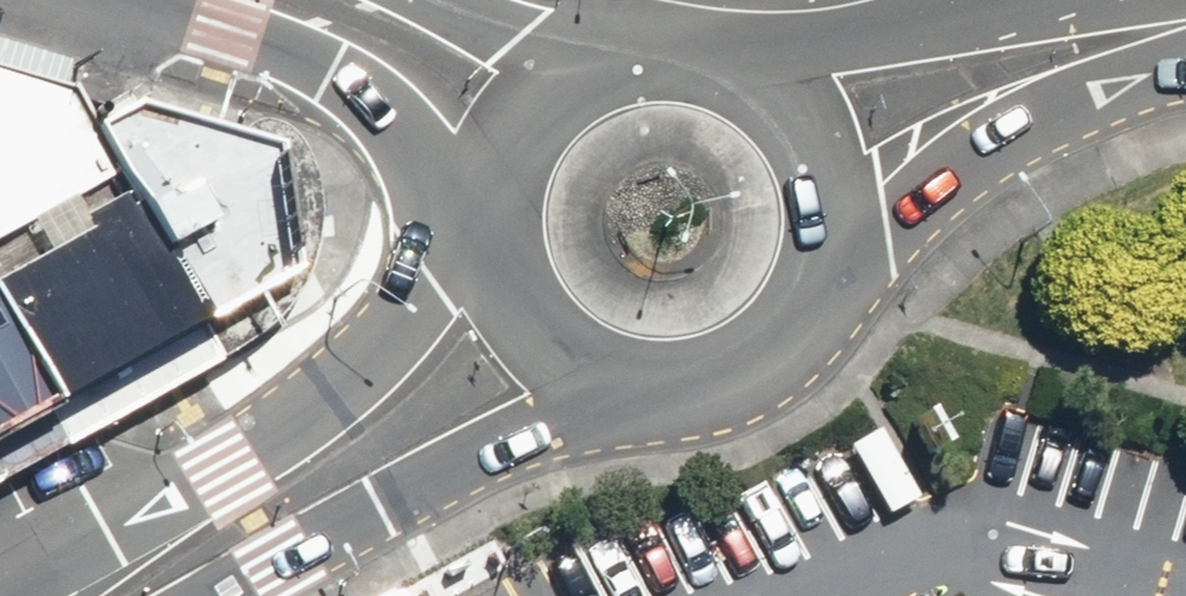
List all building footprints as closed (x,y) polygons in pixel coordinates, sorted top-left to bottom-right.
[(112,185),(87,140),(65,103),(0,84),(0,247),(112,185)] [(127,118),(87,140),(112,185),(197,336),(285,286),(266,160),(127,118)] [(197,336),(112,185),(0,247),(0,334),(47,418),(197,336)] [(47,418),(0,334),(0,442),(47,418)]
